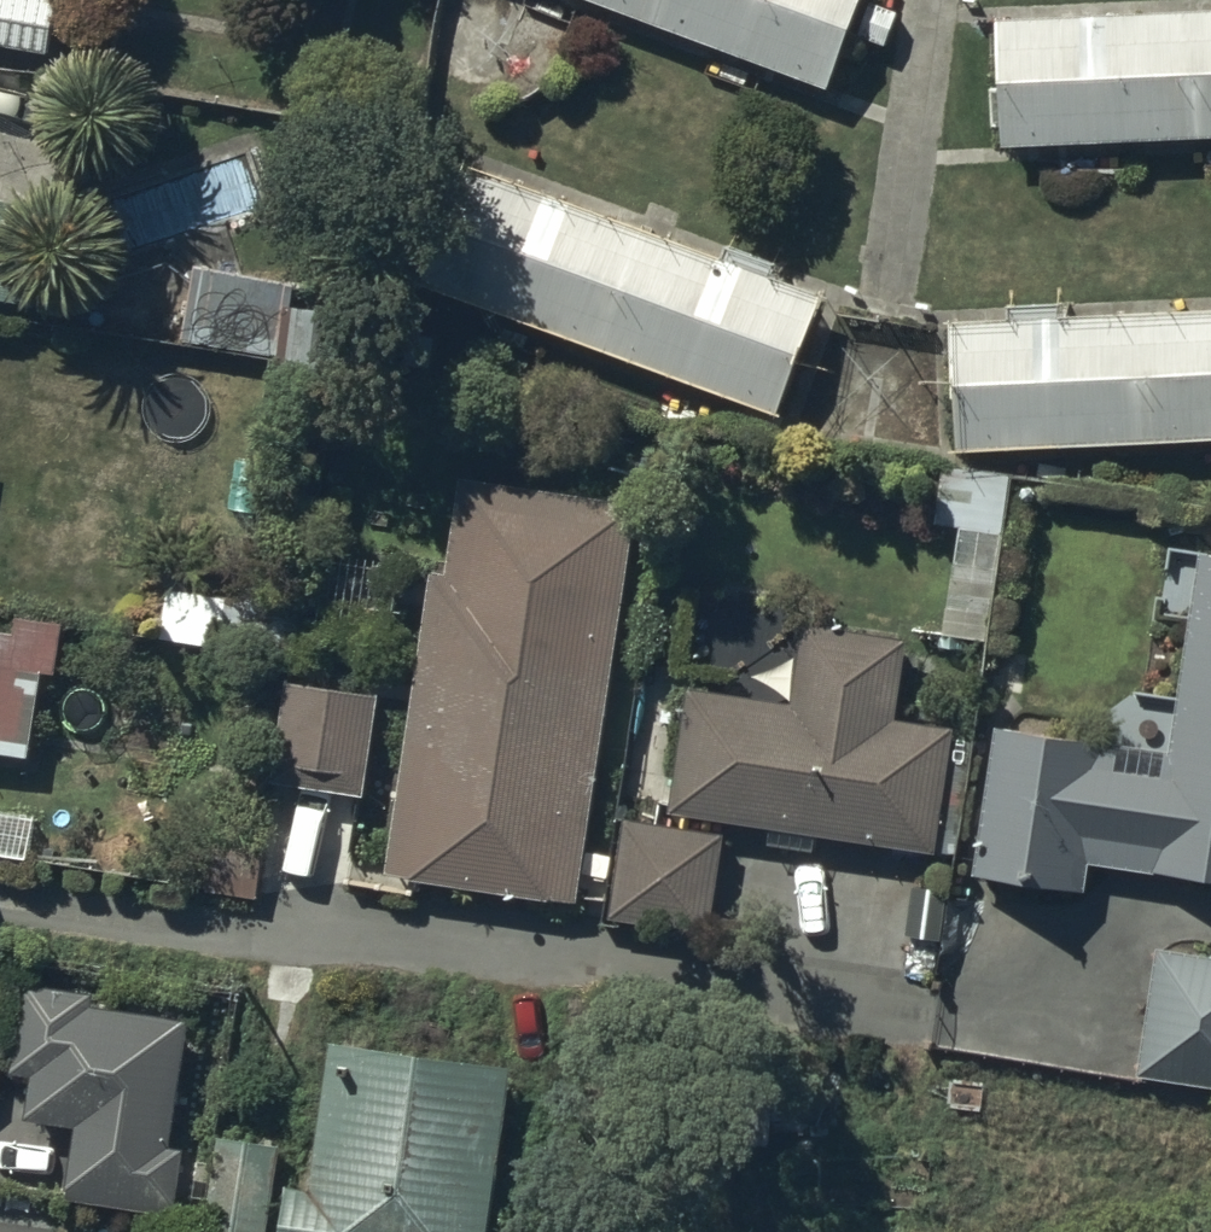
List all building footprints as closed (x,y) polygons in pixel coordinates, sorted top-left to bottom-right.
[(46,49),(55,0),(0,0),(0,41),(46,49)] [(849,0),(605,0),(817,82),(849,0)] [(994,19),(1002,140),(1210,126),(1210,5),(994,19)] [(770,408),(814,295),(470,161),(425,274),(770,408)] [(307,270),(195,254),(184,332),(296,348),(307,270)] [(946,319),(954,440),(1210,423),(1210,302),(946,319)] [(958,529),(942,637),(987,644),(1011,480),(941,470),(933,525),(958,529)] [(578,902),(637,503),(459,476),(445,568),(429,565),(384,873),(578,902)] [(997,721),(973,872),(1087,891),(1092,860),(1210,879),(1210,549),(1202,548),(1170,748),(997,721)] [(164,581),(156,635),(287,655),(295,601),(164,581)] [(935,848),(955,727),(895,718),(907,640),(806,624),(794,698),(688,681),(668,806),(935,848)] [(0,625),(0,756),(37,761),(56,633),(0,625)] [(706,940),(722,842),(626,826),(610,923),(706,940)] [(1166,957),(1148,1074),(1210,1084),(1210,964),(1166,957)] [(92,1004),(31,996),(20,1071),(39,1074),(32,1121),(83,1128),(74,1192),(173,1206),(197,1036),(89,1020),(92,1004)] [(295,1231),(499,1231),(519,1072),(365,1052),(347,1197),(300,1192),(295,1231)]
